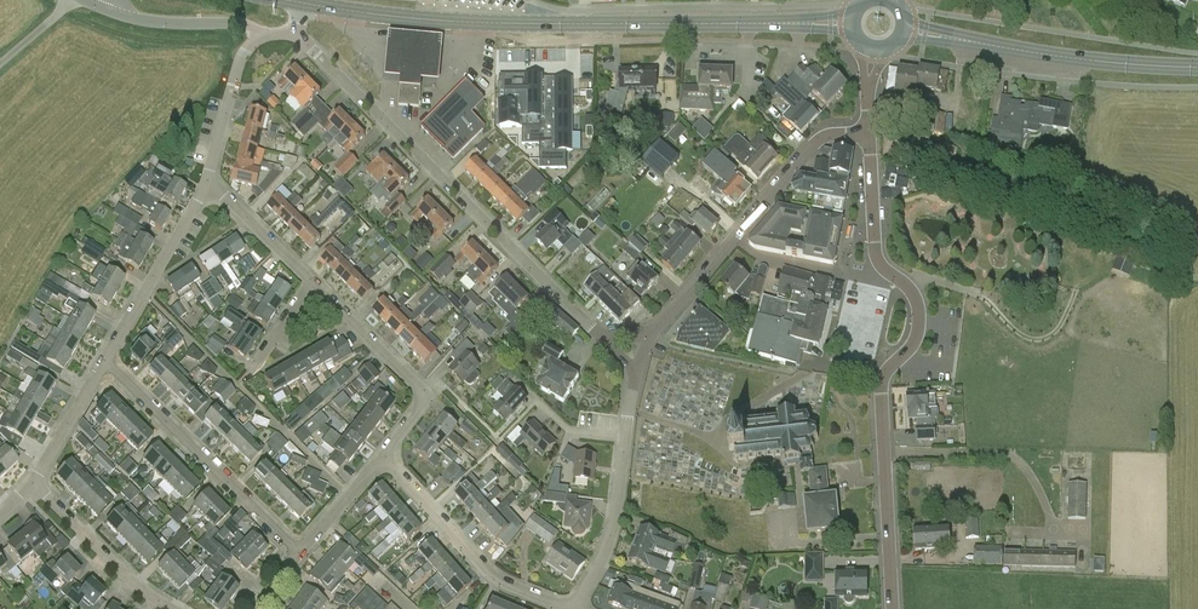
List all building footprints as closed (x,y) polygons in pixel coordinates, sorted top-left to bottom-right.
[(442,40),(389,36),(386,62),(385,79),(439,84),(440,67),(442,40)] [(291,84),(297,90),(308,79),(295,66),(278,84),(285,91),(291,84)] [(832,72),(831,73),(829,71),(825,75),(815,66),(809,73),(802,66),(788,81),(807,99),(814,92),(828,106),(847,86),(832,72)] [(899,72),(896,94),(898,94),(896,105),(919,108),(920,97),(917,96),(917,90),(925,91),(937,93),(938,91),(946,93),(949,73),(948,73),(919,68),(918,72),(918,71),(899,69),(899,72)] [(701,69),(700,88),(681,87),(680,109),(699,110),(699,111),(713,111),(713,105),(722,105),(722,92),(731,93),(731,89),(732,89),(733,71),(701,69)] [(610,91),(605,110),(614,112),(621,114),(627,93),(628,88),(635,88),(635,93),(635,96),(656,96),(655,87),(656,87),(656,70),(620,71),(620,81),(617,81),(614,92),(610,91)] [(498,84),(498,106),(501,106),(501,110),(501,128),(522,128),(522,145),(540,145),(540,161),(540,169),(566,169),(566,151),(572,151),(572,79),(545,79),(545,92),(541,92),(541,77),(527,78),(527,76),(500,77),(500,84),(498,84)] [(823,114),(807,99),(788,81),(785,78),(775,88),(765,79),(762,88),(773,98),(777,94),(785,102),(788,99),(794,105),(783,116),(791,123),(803,134),(813,123),(814,123),(823,114)] [(311,103),(310,102),(320,92),(308,79),(297,90),(290,97),(303,111),(311,103)] [(675,81),(663,81),(663,101),(675,101),(675,81)] [(466,82),(421,127),(453,159),(486,126),(473,113),(485,101),(466,82)] [(419,107),(421,86),(400,84),(399,105),(419,107)] [(273,96),(267,102),(274,109),(280,103),(273,96)] [(994,120),(991,143),(1020,147),(1022,130),(1037,132),(1038,125),(1059,128),(1067,129),(1071,107),(1041,102),(1040,107),(1011,103),(1011,97),(1001,96),(998,120),(994,120)] [(300,133),(305,128),(315,118),(306,109),(291,124),(300,133)] [(252,110),(247,128),(263,132),(268,114),(252,110)] [(329,121),(322,128),(335,141),(342,135),(353,124),(340,111),(329,121)] [(926,132),(944,134),(945,114),(928,113),(926,132)] [(673,114),(660,114),(661,129),(670,129),(670,126),(673,126),(673,114)] [(715,130),(702,119),(692,130),(705,141),(715,130)] [(342,135),(347,140),(341,147),(347,153),(365,136),(353,124),(342,135)] [(669,136),(676,143),(688,131),(680,124),(669,136)] [(271,127),(269,134),(278,136),(280,129),(271,127)] [(258,150),(263,132),(247,128),(243,146),(258,150)] [(725,147),(720,152),(728,160),(732,155),(737,159),(736,160),(744,167),(759,181),(779,159),(774,155),(777,151),(761,135),(750,146),(725,147)] [(903,137),(896,160),(913,165),(913,163),(929,168),(939,170),(943,156),(952,159),(953,156),(954,156),(957,147),(943,143),(941,149),(935,148),(919,143),(919,141),(903,137)] [(517,139),(508,139),(517,148),(517,139)] [(490,146),(485,141),(477,149),(481,154),(490,146)] [(661,141),(644,161),(663,178),(680,158),(661,141)] [(262,169),(268,171),(270,164),(263,163),(266,151),(258,149),(258,150),(243,146),(238,163),(261,169),(262,169)] [(834,149),(834,150),(825,148),(821,152),(819,161),(816,161),(813,175),(818,176),(818,177),(849,182),(849,177),(850,177),(854,153),(834,149)] [(703,166),(725,184),(718,193),(734,206),(734,205),(737,207),(750,190),(748,188),(734,175),(737,171),(714,153),(703,166)] [(359,163),(350,154),(334,168),(344,178),(359,163)] [(384,155),(367,172),(379,184),(385,178),(396,167),(384,155)] [(298,159),(287,156),(284,168),(291,170),(297,164),(298,159)] [(490,163),(494,168),(501,161),(496,157),(490,163)] [(465,171),(478,184),(489,173),(476,159),(465,171)] [(501,161),(494,168),(499,172),(505,167),(501,161)] [(540,161),(530,161),(540,170),(540,169),(540,161)] [(160,162),(156,170),(169,177),(173,169),(160,162)] [(238,163),(233,182),(234,183),(253,188),(257,188),(257,187),(261,169),(238,163)] [(281,169),(281,167),(270,164),(268,171),(272,172),(282,174),(283,170),(281,169)] [(138,166),(124,181),(125,182),(132,188),(145,174),(139,167),(138,166)] [(378,186),(371,194),(379,203),(383,199),(389,204),(385,208),(386,208),(393,215),(406,202),(399,194),(398,195),(397,193),(399,191),(410,180),(396,167),(385,178),(379,184),(380,185),(378,186)] [(534,169),(511,193),(503,185),(492,197),(505,210),(521,194),(539,175),(534,169)] [(253,188),(252,192),(260,199),(282,174),(272,172),(258,188),(257,187),(257,188),(253,188)] [(478,184),(492,197),(503,185),(489,173),(478,184)] [(700,173),(690,184),(703,195),(713,184),(700,173)] [(516,199),(505,210),(519,223),(523,218),(530,225),(541,214),(534,208),(530,212),(523,205),(528,200),(527,199),(532,194),(534,196),(548,183),(539,175),(521,194),(516,199)] [(891,176),(886,175),(883,186),(889,187),(889,188),(907,192),(910,179),(891,175),(891,176)] [(148,188),(155,191),(177,204),(186,189),(174,182),(164,176),(161,181),(155,177),(148,188)] [(808,196),(815,197),(818,180),(801,177),(792,188),(794,193),(792,206),(806,208),(808,196)] [(818,177),(818,180),(815,197),(813,210),(842,216),(843,216),(845,202),(849,182),(818,177)] [(346,198),(354,190),(342,178),(334,186),(346,198)] [(558,180),(553,185),(557,188),(561,184),(558,180)] [(233,182),(231,188),(237,194),(239,191),(241,187),(238,187),(234,183),(233,182)] [(567,184),(563,188),(569,195),(574,191),(567,184)] [(279,197),(269,207),(280,218),(299,198),(295,194),(292,196),(283,187),(276,194),(279,197)] [(136,195),(130,204),(141,210),(142,207),(148,210),(146,213),(153,218),(149,224),(162,231),(171,216),(159,209),(158,209),(161,205),(154,201),(151,199),(144,195),(138,191),(138,192),(136,195)] [(300,217),(293,211),(302,202),(299,198),(280,218),(290,228),(300,217)] [(424,217),(430,223),(441,212),(429,199),(411,217),(418,223),(424,217)] [(334,204),(322,217),(326,221),(338,209),(334,204)] [(117,205),(113,212),(120,216),(123,217),(127,210),(117,205)] [(127,210),(123,217),(138,226),(142,219),(127,210)] [(811,216),(780,210),(751,244),(756,248),(832,263),(842,216),(813,210),(811,216)] [(547,250),(556,241),(563,247),(573,237),(566,230),(570,225),(556,211),(544,223),(549,228),(537,241),(547,250)] [(430,223),(436,228),(430,235),(436,241),(454,224),(441,212),(430,223)] [(692,228),(695,225),(707,236),(717,225),(702,212),(699,216),(697,214),(694,214),(691,218),(684,212),(680,217),(692,228)] [(595,213),(589,220),(594,224),(599,217),(595,213)] [(665,220),(659,214),(648,225),(652,228),(654,231),(665,220)] [(316,215),(310,221),(314,225),(320,219),(316,215)] [(134,233),(138,226),(123,217),(120,216),(115,225),(124,230),(129,233),(130,230),(134,233)] [(311,228),(300,217),(290,228),(300,238),(311,228)] [(321,238),(315,232),(326,221),(321,217),(320,219),(314,225),(311,228),(300,238),(311,249),(321,238)] [(600,217),(594,223),(602,231),(608,224),(600,217)] [(678,234),(670,243),(676,248),(688,259),(701,244),(688,234),(683,229),(683,228),(676,222),(671,228),(678,234)] [(587,232),(578,242),(582,246),(592,236),(587,232)] [(121,235),(118,241),(147,257),(154,244),(146,239),(140,236),(136,242),(136,243),(121,235)] [(637,236),(636,237),(629,245),(641,255),(649,246),(637,236)] [(235,237),(223,245),(232,258),(244,276),(256,268),(248,256),(241,261),(237,255),(244,250),(235,237)] [(582,246),(578,242),(573,237),(563,247),(572,256),(582,246)] [(658,243),(671,254),(662,263),(675,274),(688,259),(676,248),(663,238),(658,243)] [(88,241),(85,247),(94,252),(97,246),(88,240),(88,241)] [(117,257),(125,262),(139,270),(147,257),(118,241),(114,247),(121,251),(117,257)] [(384,241),(379,247),(384,252),(389,246),(384,241)] [(463,269),(469,262),(474,267),(485,256),(472,243),(456,260),(457,261),(456,262),(463,269)] [(629,244),(623,251),(635,262),(641,255),(629,245),(629,244)] [(223,245),(211,253),(224,272),(233,285),(236,291),(238,289),(241,286),(225,263),(232,258),(223,245)] [(330,249),(321,259),(333,270),(352,251),(347,246),(337,256),(330,249)] [(410,246),(404,252),(411,260),(417,255),(410,246)] [(98,264),(103,257),(84,247),(80,253),(98,264)] [(353,270),(346,263),(356,254),(352,251),(333,270),(343,280),(353,270)] [(211,253),(200,261),(208,274),(209,273),(213,279),(214,279),(214,280),(219,277),(218,276),(224,272),(211,253)] [(424,271),(434,260),(426,254),(416,265),(424,271)] [(456,265),(446,255),(430,271),(440,281),(456,265)] [(474,267),(466,276),(476,286),(479,284),(480,285),(497,268),(485,256),(474,267)] [(1112,269),(1130,276),(1135,264),(1118,256),(1112,269)] [(639,263),(627,276),(632,280),(639,286),(640,287),(635,292),(641,297),(646,292),(646,293),(658,280),(644,267),(644,268),(644,267),(639,263)] [(99,265),(91,279),(100,284),(117,293),(124,280),(104,268),(99,265)] [(191,266),(180,274),(191,293),(196,300),(201,296),(193,284),(200,279),(191,266)] [(363,273),(367,277),(373,271),(369,267),(363,273)] [(584,286),(599,301),(613,288),(609,283),(614,278),(604,267),(584,286)] [(735,267),(720,284),(735,296),(736,295),(741,299),(750,302),(752,294),(760,297),(766,281),(765,281),(756,278),(756,277),(755,281),(750,279),(749,278),(735,267)] [(758,316),(754,330),(748,353),(795,365),(795,367),(800,368),(804,354),(811,356),(814,345),(815,345),(831,281),(816,277),(813,276),(813,275),(784,267),(777,295),(800,301),(799,306),(763,297),(758,316)] [(260,269),(251,282),(256,285),(268,293),(282,302),(290,290),(277,281),(272,288),(262,281),(267,274),(260,269)] [(363,281),(353,270),(343,280),(353,291),(363,281)] [(370,281),(377,275),(373,271),(367,277),(370,281)] [(227,288),(233,285),(224,272),(218,276),(219,277),(227,288)] [(50,274),(47,280),(64,290),(67,284),(50,274)] [(180,274),(167,283),(176,296),(180,301),(184,298),(191,293),(180,274)] [(499,307),(505,300),(517,288),(507,277),(489,295),(494,300),(492,302),(498,307),(499,307)] [(213,279),(208,283),(217,296),(222,292),(214,280),(214,279),(213,279)] [(248,296),(256,285),(251,282),(248,279),(238,289),(248,296)] [(70,302),(73,296),(64,290),(47,280),(41,289),(57,298),(59,295),(70,302)] [(374,291),(363,281),(353,291),(364,301),(374,291)] [(208,302),(217,296),(208,283),(200,288),(208,302)] [(81,291),(77,298),(82,300),(86,303),(90,297),(109,307),(117,293),(100,284),(95,291),(85,285),(81,291)] [(613,288),(599,301),(599,302),(620,324),(641,304),(622,285),(616,291),(613,288)] [(505,300),(499,307),(509,317),(516,310),(528,299),(517,288),(505,300)] [(432,290),(418,303),(421,306),(426,311),(439,297),(432,290)] [(444,297),(462,314),(478,298),(471,292),(460,303),(449,292),(444,297)] [(39,293),(35,300),(46,305),(50,298),(39,293)] [(268,293),(264,299),(257,294),(254,300),(255,301),(274,313),(282,302),(268,293)] [(244,303),(232,295),(226,304),(238,312),(244,303)] [(450,305),(441,297),(434,304),(442,313),(450,305)] [(540,297),(532,305),(522,316),(520,317),(528,325),(534,330),(539,326),(537,324),(552,308),(540,297)] [(484,305),(478,298),(462,314),(468,320),(484,305)] [(183,300),(172,307),(180,319),(191,311),(183,300)] [(373,311),(387,324),(398,313),(385,300),(373,311)] [(266,326),(274,313),(255,301),(247,313),(266,326)] [(75,314),(70,321),(87,331),(95,316),(75,304),(71,311),(75,314)] [(402,308),(398,313),(387,324),(400,337),(411,326),(422,315),(416,311),(413,315),(404,307),(402,308)] [(693,315),(694,316),(684,328),(682,326),(679,330),(680,332),(679,334),(676,344),(711,352),(713,342),(718,337),(724,342),(731,332),(701,307),(695,314),(694,314),(693,315)] [(230,308),(223,319),(233,325),(230,330),(229,331),(236,335),(252,346),(260,334),(247,325),(243,322),(246,318),(230,308)] [(571,339),(580,330),(556,308),(547,318),(571,339)] [(46,318),(34,310),(27,320),(39,328),(46,318)] [(520,317),(512,326),(506,332),(513,340),(528,325),(520,317)] [(209,318),(203,325),(209,329),(215,322),(209,318)] [(470,326),(463,320),(455,330),(461,336),(470,326)] [(70,321),(63,334),(79,343),(87,331),(70,321)] [(481,323),(475,329),(478,331),(484,326),(481,323)] [(419,334),(411,326),(400,337),(413,350),(424,339),(435,328),(429,324),(419,334)] [(161,340),(166,346),(177,334),(168,325),(162,332),(166,335),(161,340)] [(50,335),(59,340),(55,348),(71,358),(79,343),(63,334),(54,329),(50,335)] [(135,342),(139,346),(131,354),(142,365),(162,345),(147,330),(135,342)] [(183,340),(177,334),(166,346),(156,355),(161,360),(167,356),(183,340)] [(236,335),(228,347),(231,349),(244,358),(252,346),(236,335)] [(213,336),(208,344),(221,353),(226,344),(213,336)] [(342,338),(329,346),(328,343),(315,350),(325,366),(332,362),(334,365),(352,355),(342,338)] [(437,353),(424,339),(413,350),(426,364),(437,353)] [(458,362),(451,370),(463,383),(464,382),(468,386),(472,386),(479,379),(480,375),(475,370),(480,365),(468,354),(475,348),(467,340),(454,353),(460,359),(458,362)] [(15,342),(11,349),(39,365),(42,361),(62,372),(63,372),(71,358),(55,348),(50,356),(46,354),(41,351),(40,351),(37,355),(15,342)] [(565,354),(549,344),(542,356),(551,361),(536,387),(564,403),(579,377),(559,365),(565,354)] [(204,358),(193,346),(188,351),(186,357),(199,363),(204,358)] [(315,350),(302,357),(311,374),(325,366),(315,350)] [(10,351),(6,357),(20,365),(20,364),(23,359),(10,351)] [(316,381),(311,374),(302,357),(289,364),(299,381),(306,377),(311,384),(316,381)] [(21,365),(36,371),(39,365),(24,358),(21,365)] [(172,360),(167,365),(163,361),(151,373),(161,383),(178,366),(172,360)] [(207,361),(202,366),(200,371),(214,377),(217,371),(207,361)] [(287,388),(299,381),(289,364),(277,371),(287,388)] [(357,374),(360,377),(357,381),(364,390),(369,386),(379,377),(368,364),(357,374)] [(189,377),(178,366),(161,383),(172,394),(188,378),(189,377)] [(352,377),(344,368),(340,372),(344,376),(336,383),(340,387),(352,377)] [(24,376),(31,380),(34,382),(30,389),(47,399),(55,386),(27,370),(24,376)] [(291,396),(287,388),(277,371),(264,379),(273,395),(281,391),(286,399),(291,396)] [(195,393),(189,387),(193,383),(188,378),(172,394),(183,405),(195,393)] [(501,378),(493,386),(497,390),(505,382),(501,378)] [(224,386),(215,394),(220,399),(231,388),(226,382),(221,380),(220,382),(224,386)] [(505,422),(527,399),(508,381),(498,392),(504,399),(494,411),(505,422)] [(21,384),(13,398),(39,413),(47,399),(30,389),(21,384)] [(333,394),(325,385),(320,389),(328,398),(333,394)] [(344,391),(351,399),(357,395),(350,386),(344,391)] [(236,392),(231,388),(220,399),(225,404),(236,392)] [(369,406),(370,407),(384,418),(393,405),(371,388),(362,400),(369,406)] [(199,389),(195,393),(183,405),(194,417),(210,401),(199,389)] [(328,398),(320,389),(316,393),(324,402),(328,398)] [(350,402),(342,393),(338,397),(346,406),(350,402)] [(930,393),(907,394),(908,420),(916,420),(917,427),(917,442),(919,442),(935,441),(935,436),(935,430),(935,428),(935,420),(939,417),(939,410),(935,407),(935,395),(936,395),(936,393),(930,393)] [(96,411),(91,417),(95,421),(95,422),(100,427),(106,421),(107,421),(121,406),(111,396),(96,411)] [(346,406),(338,397),(332,402),(340,412),(346,406)] [(31,427),(39,413),(13,398),(9,404),(11,405),(7,412),(13,416),(31,427)] [(241,402),(237,412),(249,418),(252,415),(255,408),(245,398),(241,402)] [(107,421),(117,432),(132,417),(121,406),(107,421)] [(375,429),(384,418),(370,407),(369,406),(360,418),(375,429)] [(216,432),(228,420),(217,408),(205,421),(216,432)] [(290,432),(306,417),(298,408),(289,416),(292,418),(284,425),(290,432)] [(733,435),(727,436),(729,451),(735,451),(735,459),(733,459),(734,461),(736,461),(736,463),(738,463),(737,461),(746,460),(746,462),(747,462),(747,459),(755,459),(755,461),(756,460),(756,458),(764,457),(764,459),(766,459),(765,457),(773,456),(773,458),(775,458),(774,456),(783,455),(783,460),(781,460),(781,461),(783,461),(783,463),(784,464),(784,467),(791,466),(800,465),(801,472),(808,472),(813,471),(813,470),(813,466),(812,459),(800,460),(799,454),(811,453),(812,447),(810,443),(817,438),(816,430),(808,426),(809,422),(807,417),(796,418),(795,412),(795,411),(794,412),(794,413),(789,414),(785,414),(779,415),(779,413),(778,413),(778,415),(777,415),(777,416),(778,416),(779,420),(771,421),(771,419),(769,419),(769,421),(762,422),(761,420),(760,420),(760,422),(752,423),(752,421),(751,421),(751,423),(743,424),(743,422),(742,422),(742,424),(734,425),(733,423),(732,423),(732,425),(730,425),(730,427),(732,426),(733,435)] [(31,427),(13,416),(7,412),(0,424),(0,428),(2,429),(0,432),(0,435),(10,445),(15,437),(23,441),(31,427)] [(316,416),(324,425),(328,421),(320,412),(316,416)] [(39,421),(49,425),(51,418),(41,415),(39,421)] [(270,423),(255,416),(252,423),(267,429),(270,423)] [(316,416),(294,436),(302,445),(310,437),(308,434),(317,426),(320,429),(319,429),(325,437),(321,443),(336,454),(336,455),(330,463),(338,470),(345,462),(348,464),(357,452),(343,440),(324,425),(316,416)] [(467,445),(454,434),(459,427),(445,416),(435,428),(449,439),(463,450),(467,445)] [(117,432),(127,442),(142,427),(132,417),(117,432)] [(366,440),(375,429),(360,418),(351,429),(366,440)] [(233,425),(228,420),(216,432),(227,443),(242,428),(236,422),(233,425)] [(465,423),(460,429),(471,438),(476,432),(465,423)] [(544,456),(556,444),(539,426),(537,429),(533,425),(522,435),(544,456)] [(152,437),(142,427),(127,442),(137,452),(152,437)] [(253,438),(242,428),(227,443),(238,454),(250,442),(250,441),(253,438)] [(440,451),(449,439),(435,428),(426,440),(440,451)] [(351,429),(343,440),(357,452),(366,440),(351,429)] [(90,430),(85,435),(92,442),(97,437),(90,430)] [(267,445),(272,450),(283,439),(277,434),(267,445)] [(92,448),(80,435),(75,441),(88,453),(92,448)] [(94,445),(99,449),(105,444),(99,439),(94,445)] [(288,444),(283,439),(272,450),(277,455),(288,444)] [(426,440),(416,452),(430,463),(435,467),(440,460),(436,456),(440,451),(426,440)] [(255,446),(250,442),(238,454),(250,465),(262,453),(261,453),(264,450),(259,446),(258,445),(257,445),(256,445),(255,446)] [(7,474),(19,463),(0,444),(0,467),(7,474)] [(110,449),(105,444),(99,449),(104,455),(110,449)] [(143,461),(153,471),(168,456),(158,446),(143,461)] [(497,452),(508,463),(514,457),(503,446),(497,452)] [(568,447),(562,458),(569,461),(570,458),(577,462),(577,465),(575,479),(593,482),(597,456),(578,454),(578,452),(568,447)] [(457,456),(448,449),(443,455),(453,462),(457,456)] [(94,459),(105,470),(110,465),(99,454),(94,459)] [(308,460),(293,454),(290,461),(304,468),(308,460)] [(178,466),(168,456),(153,471),(164,481),(178,466)] [(514,457),(508,463),(517,472),(521,475),(524,479),(529,474),(522,467),(523,465),(514,456),(514,457)] [(82,473),(76,467),(80,462),(76,458),(57,478),(67,488),(82,473)] [(119,468),(124,473),(133,464),(128,459),(119,468)] [(138,469),(133,464),(124,473),(129,478),(138,469)] [(253,476),(265,488),(277,475),(266,464),(253,476)] [(115,470),(110,465),(105,470),(110,475),(115,470)] [(188,476),(178,466),(164,481),(174,491),(188,476)] [(301,481),(311,485),(314,478),(319,481),(322,475),(307,468),(301,481)] [(808,472),(811,499),(805,500),(808,534),(839,530),(836,496),(830,497),(827,468),(813,470),(813,471),(808,472)] [(86,469),(82,473),(67,488),(77,498),(96,479),(93,476),(93,474),(92,473),(87,469),(86,469)] [(448,473),(443,480),(449,485),(454,480),(455,479),(448,473)] [(479,495),(478,495),(497,478),(492,473),(474,490),(469,485),(456,496),(466,507),(479,495)] [(265,488),(276,499),(292,483),(287,478),(283,481),(277,475),(265,488)] [(199,486),(188,476),(174,491),(184,501),(199,486)] [(328,485),(319,481),(314,478),(311,485),(309,490),(323,496),(328,485)] [(92,483),(77,498),(87,509),(102,494),(108,488),(102,483),(97,488),(92,483)] [(120,493),(125,498),(134,488),(129,483),(120,493)] [(299,497),(293,491),(296,488),(292,483),(276,499),(287,509),(299,497)] [(1068,514),(1068,519),(1085,520),(1086,484),(1068,484),(1068,503),(1068,507),(1068,511),(1068,514)] [(368,496),(378,508),(391,496),(381,485),(368,496)] [(560,486),(559,494),(566,495),(569,495),(570,487),(560,486)] [(143,492),(148,497),(153,492),(148,487),(143,492)] [(134,488),(125,498),(130,503),(139,493),(134,488)] [(497,489),(484,501),(479,495),(466,507),(476,518),(489,507),(502,494),(497,489)] [(158,497),(153,492),(148,497),(153,502),(158,497)] [(194,507),(204,518),(219,502),(209,492),(194,507)] [(303,493),(299,497),(287,509),(299,521),(315,505),(303,493)] [(587,530),(590,505),(565,502),(566,495),(559,494),(547,493),(544,502),(557,504),(558,507),(559,509),(560,511),(561,512),(563,513),(564,514),(565,514),(567,514),(566,527),(574,528),(574,529),(574,530),(574,531),(574,532),(574,533),(575,533),(576,534),(577,535),(578,535),(579,535),(580,535),(582,535),(583,534),(584,533),(585,532),(585,531),(585,530),(585,529),(587,530)] [(102,494),(87,509),(98,519),(113,504),(111,503),(102,494)] [(769,495),(769,500),(779,500),(780,509),(796,508),(795,494),(779,496),(776,496),(776,495),(773,495),(769,495)] [(513,495),(494,512),(489,507),(476,518),(486,529),(509,509),(518,500),(513,495)] [(378,508),(373,512),(377,517),(382,523),(388,519),(401,507),(391,496),(378,508)] [(366,505),(362,501),(355,508),(359,512),(366,505)] [(204,518),(210,523),(203,529),(208,534),(197,545),(202,549),(207,544),(212,539),(219,532),(215,528),(230,513),(219,502),(204,518)] [(148,513),(154,518),(159,512),(154,507),(148,513)] [(167,516),(173,521),(182,512),(177,507),(167,516)] [(382,523),(375,530),(379,535),(384,530),(390,537),(398,530),(411,519),(401,507),(388,519),(382,523)] [(106,524),(117,535),(131,519),(121,509),(106,524)] [(509,509),(486,529),(497,541),(499,539),(508,549),(525,527),(509,509)] [(164,517),(159,512),(154,518),(159,523),(164,517)] [(187,517),(182,512),(173,521),(178,526),(187,517)] [(377,517),(372,512),(365,519),(369,524),(377,517)] [(559,532),(535,515),(526,528),(549,545),(559,532)] [(136,516),(132,519),(131,519),(117,535),(127,545),(142,530),(135,523),(139,519),(136,516)] [(27,531),(19,537),(32,553),(33,552),(38,559),(56,545),(42,528),(35,518),(24,527),(27,531)] [(232,518),(223,528),(224,528),(230,534),(235,540),(257,561),(267,551),(260,543),(254,538),(252,536),(246,541),(238,533),(233,528),(237,523),(232,518)] [(390,537),(385,541),(389,546),(402,535),(408,542),(421,530),(411,519),(398,530),(390,537)] [(965,521),(966,539),(979,538),(978,521),(965,521)] [(915,551),(951,548),(950,527),(914,529),(915,551)] [(669,539),(661,535),(640,528),(634,544),(656,552),(654,557),(664,561),(665,558),(671,561),(677,543),(686,547),(689,540),(671,532),(669,539)] [(162,549),(156,544),(162,539),(157,534),(152,540),(137,555),(148,566),(163,551),(168,553),(186,534),(181,529),(177,533),(162,549)] [(152,540),(142,530),(127,545),(137,555),(152,540)] [(261,531),(254,538),(260,543),(266,537),(261,531)] [(191,539),(186,534),(168,553),(174,555),(159,570),(169,580),(191,559),(190,558),(187,560),(179,551),(182,549),(191,539)] [(3,552),(15,568),(20,564),(20,563),(32,553),(19,537),(7,547),(8,548),(3,551),(3,552)] [(222,548),(212,539),(207,544),(217,553),(222,548)] [(231,544),(237,551),(231,557),(247,572),(257,561),(235,540),(231,544)] [(418,553),(427,564),(440,552),(431,541),(418,553)] [(212,558),(217,553),(207,544),(202,549),(212,558)] [(666,574),(671,561),(665,558),(664,561),(654,557),(656,552),(634,544),(628,559),(666,574)] [(342,545),(332,556),(346,569),(352,562),(360,570),(362,568),(368,562),(354,549),(351,547),(348,550),(342,545)] [(572,581),(585,563),(559,545),(547,563),(572,581)] [(1002,566),(1002,547),(975,547),(974,566),(1002,566)] [(377,548),(372,553),(377,558),(382,554),(377,548)] [(1050,548),(1050,551),(1004,550),(1004,567),(1075,569),(1075,552),(1057,552),(1057,548),(1050,548)] [(3,576),(5,576),(15,568),(3,552),(0,555),(0,572),(3,576)] [(433,570),(437,575),(450,563),(440,552),(427,564),(409,580),(413,585),(426,574),(427,575),(433,570)] [(212,558),(209,561),(220,568),(226,562),(217,553),(212,558)] [(824,555),(805,555),(805,577),(824,577),(824,555)] [(332,556),(322,567),(340,584),(344,579),(340,575),(346,569),(332,556)] [(416,562),(412,557),(405,563),(409,568),(416,562)] [(1094,572),(1105,572),(1105,558),(1094,558),(1094,572)] [(191,559),(169,580),(179,590),(186,583),(195,574),(189,569),(195,563),(191,559)] [(212,577),(218,582),(213,589),(231,601),(239,590),(219,575),(223,570),(220,568),(209,561),(208,559),(204,565),(214,573),(212,577)] [(52,562),(40,574),(32,582),(38,589),(46,581),(51,585),(59,577),(67,586),(80,573),(66,560),(58,568),(52,562)] [(379,571),(368,562),(362,568),(373,578),(379,571)] [(442,592),(447,586),(448,587),(461,575),(450,563),(437,575),(424,586),(429,591),(436,585),(442,592)] [(699,591),(705,566),(695,564),(689,589),(699,591)] [(331,594),(337,587),(340,584),(322,567),(313,578),(331,594)] [(836,572),(836,597),(844,597),(844,600),(845,602),(846,604),(849,605),(852,604),(854,602),(855,600),(855,597),(866,597),(867,572),(836,572)] [(671,579),(657,573),(654,580),(669,585),(671,579)] [(470,586),(461,575),(448,587),(457,598),(470,586)] [(732,578),(722,575),(714,601),(724,604),(732,578)] [(204,582),(198,578),(189,587),(188,588),(193,593),(204,582)] [(360,581),(354,588),(350,592),(355,597),(365,586),(360,581)] [(633,587),(634,587),(634,586),(625,583),(625,584),(617,581),(613,593),(610,592),(608,598),(611,599),(609,604),(622,608),(625,608),(633,587)] [(93,608),(105,594),(91,582),(85,589),(79,584),(67,599),(77,608),(83,601),(93,608)] [(343,586),(350,592),(354,588),(347,582),(343,586)] [(634,587),(633,587),(625,608),(643,608),(649,593),(634,587)] [(300,600),(313,608),(318,608),(321,605),(326,608),(330,603),(308,588),(300,600)] [(348,608),(349,608),(357,608),(358,608),(372,593),(367,588),(348,608)] [(231,601),(213,589),(204,601),(214,608),(225,608),(231,601)] [(441,604),(440,604),(444,608),(445,608),(452,603),(448,598),(442,591),(435,597),(441,604)] [(346,607),(355,597),(350,592),(344,598),(335,596),(333,602),(346,607)] [(358,608),(359,608),(377,608),(383,603),(372,593),(358,608)] [(665,599),(649,593),(643,608),(661,608),(665,599)] [(712,599),(694,596),(691,608),(710,608),(712,599)] [(753,596),(749,608),(750,608),(758,608),(761,599),(753,596)] [(665,599),(661,608),(679,608),(681,604),(665,599)] [(761,599),(758,608),(767,608),(770,602),(761,599)] [(293,608),(313,608),(300,600),(293,608)] [(492,600),(488,608),(512,608),(492,600)] [(825,600),(825,608),(839,608),(839,600),(825,600)]
